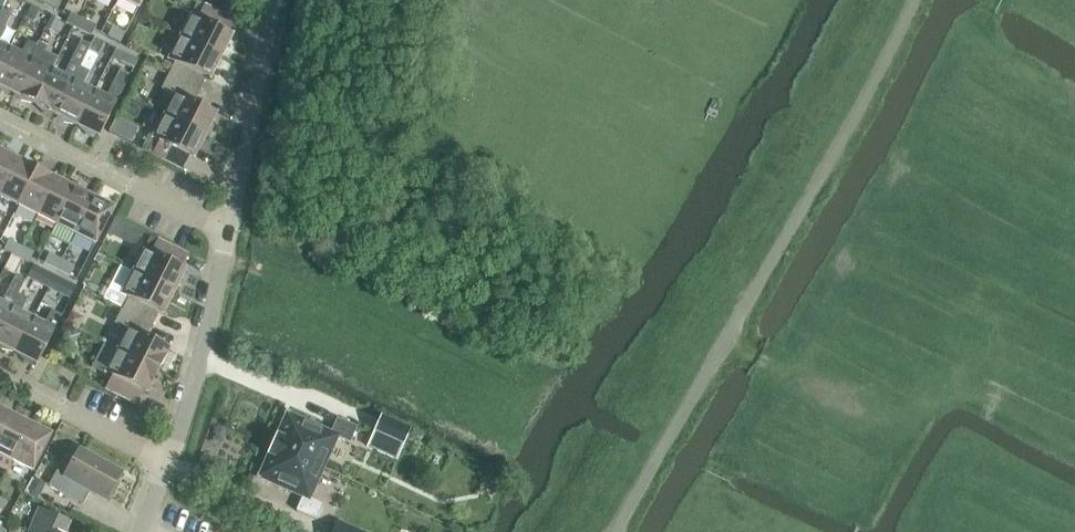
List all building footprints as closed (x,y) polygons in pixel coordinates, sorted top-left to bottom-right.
[(60,0),(46,0),(43,4),(56,11),(61,1),(60,0)] [(40,10),(31,5),(25,16),(34,20),(40,10)] [(191,15),(179,37),(221,58),(232,36),(223,31),(229,18),(204,5),(198,18),(191,15)] [(0,11),(0,36),(11,15),(1,10),(0,11)] [(71,13),(69,17),(66,23),(78,29),(83,19),(71,13)] [(60,20),(51,15),(44,29),(53,34),(60,20)] [(83,19),(78,29),(91,36),(96,26),(83,19)] [(107,36),(120,43),(125,33),(112,26),(107,36)] [(175,62),(169,75),(194,87),(200,75),(210,80),(221,58),(179,37),(168,59),(175,62)] [(91,45),(89,49),(98,53),(104,42),(94,38),(91,45)] [(13,93),(37,45),(27,40),(21,52),(9,47),(0,65),(0,87),(13,93)] [(80,67),(89,49),(91,45),(81,40),(64,74),(52,68),(34,104),(55,115),(80,67)] [(34,104),(52,68),(58,56),(47,50),(49,46),(39,41),(37,45),(13,93),(34,104)] [(9,47),(0,42),(0,65),(9,47)] [(122,63),(132,68),(137,60),(127,54),(122,63)] [(77,125),(95,90),(83,84),(89,71),(80,67),(55,115),(77,125)] [(77,125),(99,137),(130,75),(119,70),(106,96),(95,90),(77,125)] [(163,115),(205,136),(216,114),(188,100),(194,87),(169,75),(162,89),(174,94),(163,115)] [(194,159),(205,136),(163,115),(153,135),(149,133),(141,149),(177,167),(184,154),(194,159)] [(17,160),(0,151),(0,193),(17,160)] [(17,160),(0,193),(0,196),(18,205),(36,169),(17,160)] [(55,179),(36,169),(18,205),(37,215),(55,179)] [(74,188),(55,179),(37,215),(56,224),(74,188)] [(56,224),(75,234),(93,198),(74,188),(56,224)] [(93,198),(75,234),(94,244),(113,208),(93,198)] [(118,214),(111,229),(139,243),(147,228),(118,214)] [(176,265),(183,252),(150,236),(133,271),(174,292),(185,270),(176,265)] [(8,240),(6,244),(3,250),(16,256),(21,246),(8,240)] [(21,246),(16,256),(29,262),(34,253),(21,246)] [(49,253),(44,263),(57,269),(62,259),(49,253)] [(62,259),(57,269),(69,276),(74,266),(62,259)] [(33,264),(27,277),(48,287),(54,275),(33,264)] [(163,314),(174,292),(133,271),(120,265),(103,300),(122,309),(147,322),(153,310),(163,314)] [(15,275),(2,301),(0,300),(0,329),(18,294),(25,280),(15,275)] [(54,275),(48,287),(70,298),(76,286),(54,275)] [(18,294),(0,329),(0,345),(15,352),(33,317),(21,311),(28,299),(18,294)] [(127,329),(116,350),(158,371),(169,349),(141,334),(147,322),(122,309),(115,323),(127,329)] [(45,323),(33,317),(15,352),(37,364),(61,316),(51,310),(45,323)] [(78,316),(72,313),(66,324),(78,330),(81,324),(78,316)] [(73,348),(80,334),(66,327),(59,341),(73,348)] [(147,393),(158,371),(116,350),(105,372),(112,376),(105,389),(130,401),(137,388),(147,393)] [(11,415),(0,409),(0,437),(11,415)] [(331,432),(287,412),(272,444),(324,468),(337,437),(349,442),(356,427),(337,418),(331,432)] [(11,415),(0,437),(0,454),(12,460),(30,425),(11,415)] [(367,445),(397,459),(410,429),(380,416),(367,445)] [(50,435),(30,425),(12,460),(32,470),(50,435)] [(324,468),(272,444),(257,477),(302,497),(296,511),(315,519),(322,504),(310,499),(324,468)] [(65,475),(56,470),(48,485),(82,504),(91,490),(107,499),(121,474),(79,450),(65,475)] [(32,480),(31,483),(28,488),(30,494),(35,496),(40,494),(43,489),(45,486),(43,480),(38,478),(32,480)] [(70,522),(38,509),(29,531),(30,531),(66,531),(70,522)] [(338,522),(334,531),(361,531),(338,522)]
